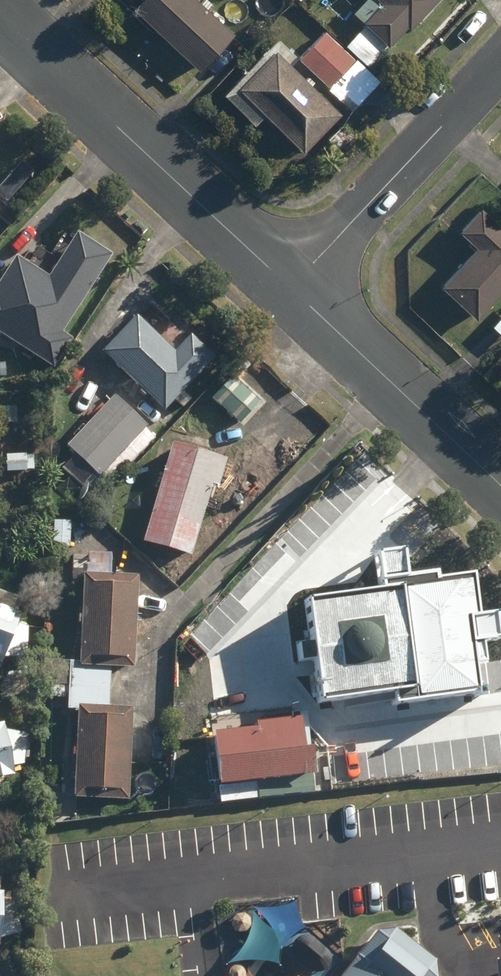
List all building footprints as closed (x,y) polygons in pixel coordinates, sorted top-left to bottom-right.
[(201,71),(235,35),(207,10),(212,5),(207,0),(206,0),(202,4),(198,0),(145,0),(135,11),(201,71)] [(391,48),(409,28),(412,31),(441,0),(381,0),(386,5),(367,25),(391,48)] [(330,89),(354,112),(381,83),(327,34),(301,62),(330,89)] [(267,114),(307,153),(342,115),(290,65),(296,58),(279,41),(226,97),(256,126),(267,114)] [(479,322),(500,298),(500,226),(483,210),(461,234),(478,250),(442,288),(479,322)] [(59,344),(99,283),(63,260),(50,281),(18,260),(0,289),(0,305),(59,344)] [(155,418),(168,429),(179,418),(170,410),(217,361),(192,337),(176,355),(139,319),(104,356),(162,411),(155,418)] [(214,400),(242,427),(262,406),(234,379),(214,400)] [(90,431),(126,465),(161,428),(125,395),(90,431)] [(144,546),(192,560),(214,488),(220,490),(228,463),(174,446),(144,546)] [(55,549),(71,549),(72,525),(55,524),(55,549)] [(140,580),(130,579),(111,579),(112,558),(88,557),(87,578),(86,578),(82,665),(72,664),(71,690),(110,692),(111,670),(135,671),(139,587),(140,580)] [(405,757),(417,757),(414,735),(408,735),(404,708),(441,703),(439,684),(473,680),(470,656),(483,655),(474,578),(421,584),(420,571),(380,576),(382,593),(327,600),(333,654),(363,698),(405,757)] [(4,668),(6,660),(29,661),(29,630),(18,628),(23,617),(17,615),(22,602),(0,593),(0,667),(4,668)] [(52,686),(61,686),(61,670),(52,670),(52,686)] [(110,692),(71,690),(58,689),(57,703),(70,704),(70,711),(80,712),(75,800),(130,802),(134,711),(110,710),(110,692)] [(217,739),(222,789),(317,779),(314,754),(306,755),(303,724),(258,729),(259,735),(217,739)] [(16,779),(14,769),(25,767),(27,749),(31,749),(32,736),(6,734),(5,727),(0,728),(0,783),(16,779)] [(1,950),(1,941),(21,937),(15,905),(3,908),(4,897),(1,896),(2,881),(0,881),(0,950),(1,950)] [(234,931),(240,935),(247,934),(251,929),(250,922),(245,917),(238,918),(233,923),(234,931)] [(436,964),(398,933),(390,944),(380,936),(348,975),(438,975),(436,964)] [(262,967),(230,971),(231,975),(263,975),(262,967)]
